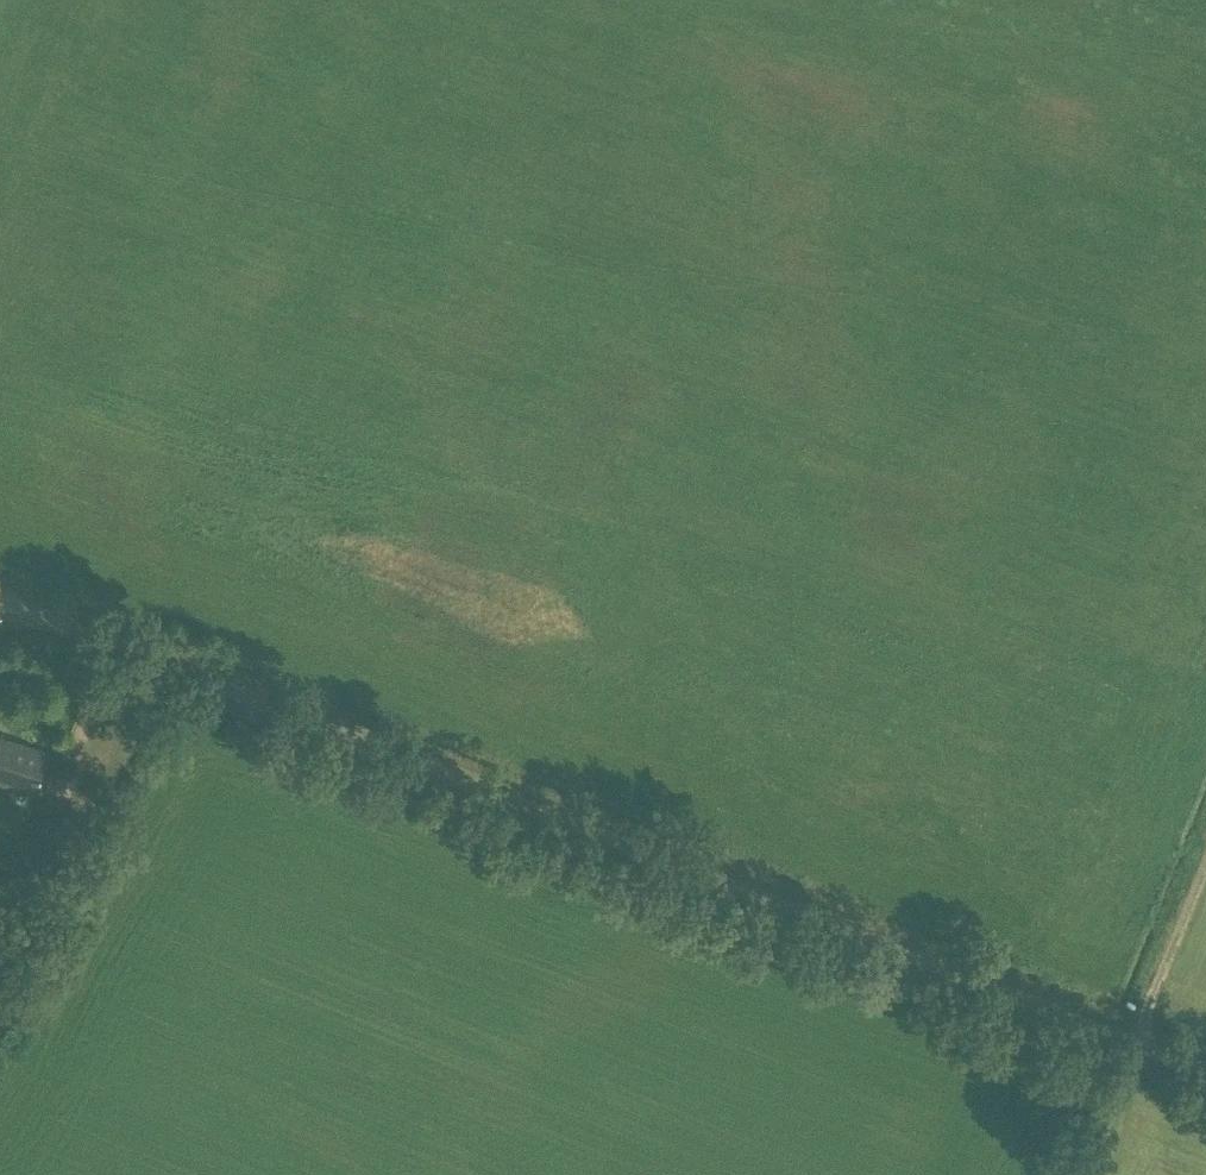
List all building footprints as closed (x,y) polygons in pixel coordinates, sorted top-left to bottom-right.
[(36,792),(49,752),(0,735),(0,781),(36,792)]
